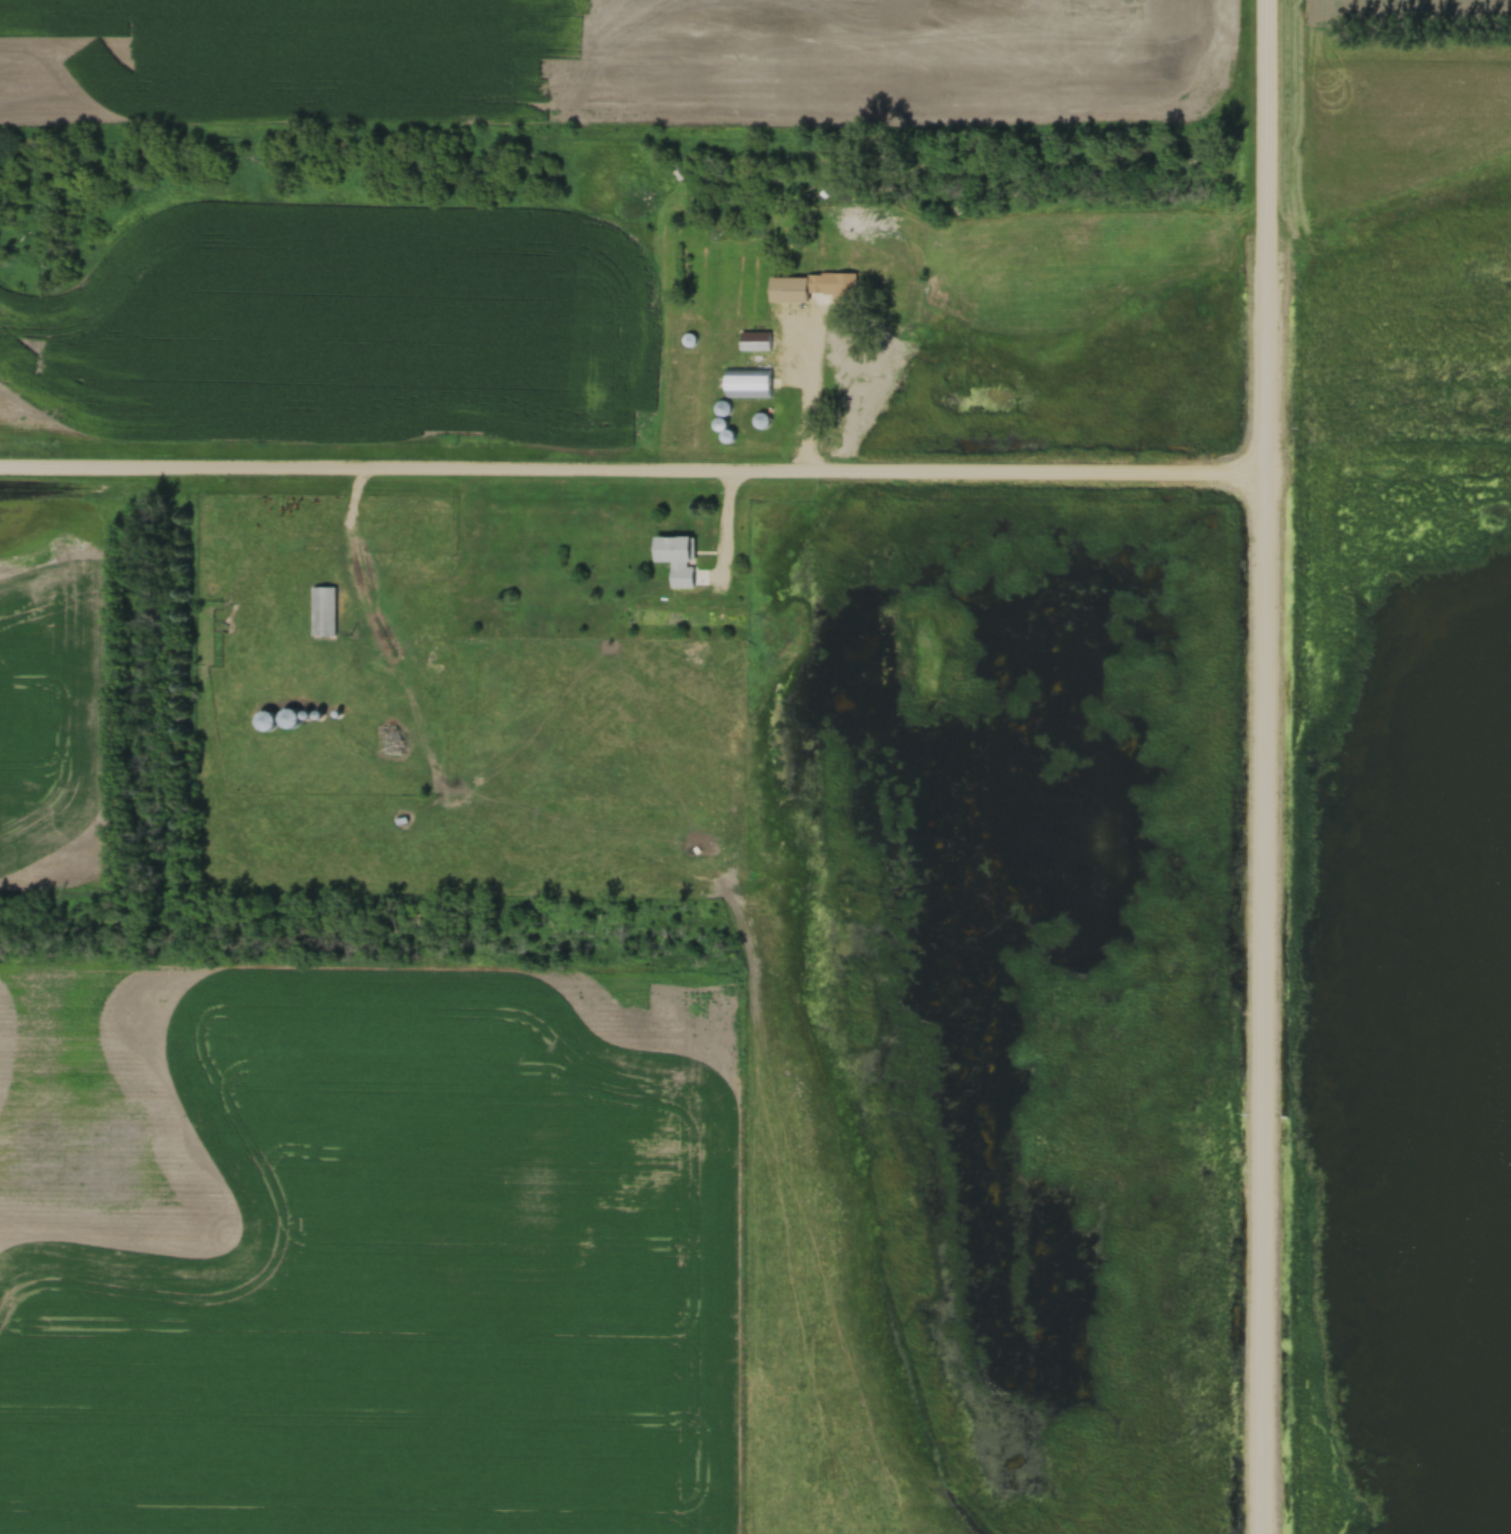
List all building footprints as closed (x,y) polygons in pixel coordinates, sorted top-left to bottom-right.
[(855,271),(806,271),(806,294),(855,294),(855,271)] [(769,330),(739,330),(739,350),(769,350),(769,330)] [(769,367),(724,367),(724,396),(769,396),(769,367)] [(654,561),(670,561),(670,586),(692,586),(692,535),(654,535),(654,561)] [(310,633),(335,633),(335,585),(310,585),(310,633)] [(278,722),(294,727),(299,710),(283,706),(278,722)] [(253,719),(264,731),(277,719),(266,707),(253,719)]
